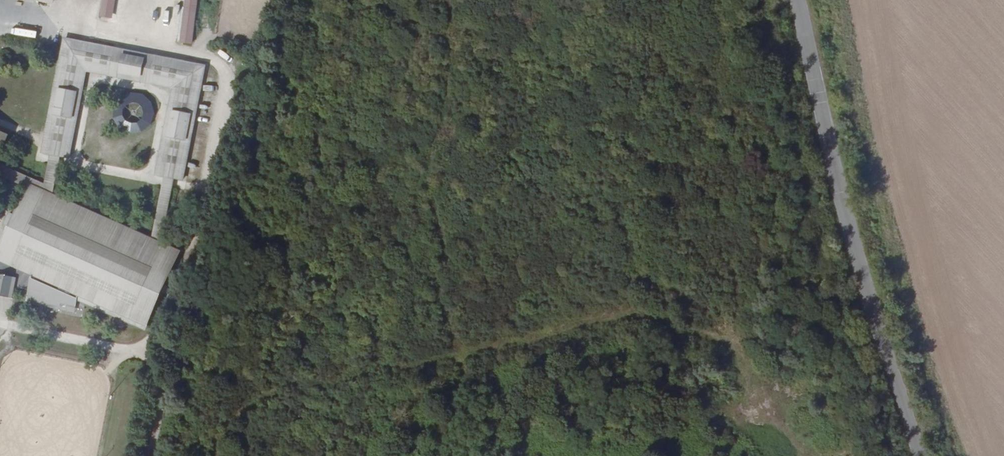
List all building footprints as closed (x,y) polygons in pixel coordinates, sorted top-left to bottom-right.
[(180,42),(192,43),(201,0),(189,0),(180,42)] [(157,175),(165,176),(175,178),(184,180),(206,66),(66,39),(43,152),(50,154),(61,156),(70,158),(86,70),(173,87),(157,175)] [(8,135),(0,131),(0,156),(8,135)] [(76,313),(77,307),(78,306),(78,299),(85,302),(146,329),(180,250),(162,242),(175,178),(165,176),(154,238),(54,193),(61,156),(50,154),(45,184),(0,163),(0,175),(29,188),(17,215),(11,212),(8,217),(10,218),(8,222),(7,221),(5,226),(11,229),(0,253),(0,296),(15,298),(16,290),(29,292),(27,303),(37,305),(56,309),(60,310),(76,313)]
